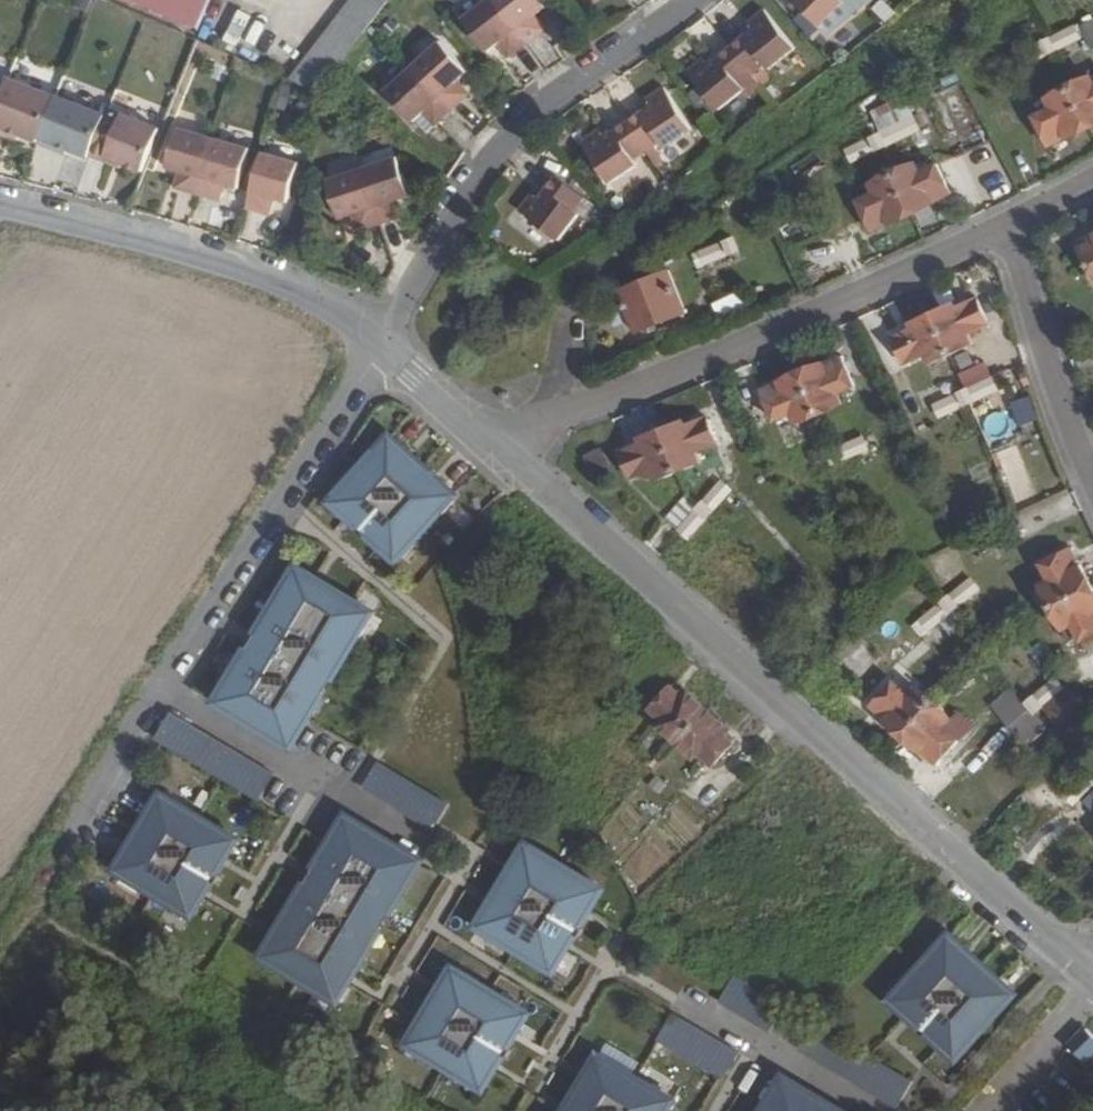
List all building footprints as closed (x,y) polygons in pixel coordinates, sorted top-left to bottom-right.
[(196,30),(209,0),(208,0),(126,0),(196,30)] [(286,78),(315,90),(385,0),(346,0),(286,78)] [(462,19),(487,52),(497,44),(508,58),(527,44),(494,0),(486,0),(462,19)] [(546,7),(541,0),(494,0),(527,44),(546,29),(536,14),(546,7)] [(818,27),(842,4),(839,0),(792,0),(818,27)] [(795,50),(764,10),(747,23),(752,30),(730,48),(752,75),(764,66),(768,71),(795,50)] [(1043,40),(1049,53),(1078,40),(1071,26),(1043,40)] [(1014,55),(1020,68),(1049,53),(1043,40),(1014,55)] [(467,72),(439,41),(412,66),(452,110),(470,94),(458,81),(467,72)] [(703,58),(689,70),(717,110),(744,90),(740,85),(752,75),(730,48),(707,65),(703,58)] [(413,122),(422,113),(435,126),(452,110),(412,66),(385,92),(413,122)] [(1086,127),(1092,124),(1092,87),(1088,76),(1066,87),(1086,127)] [(54,103),(6,84),(2,94),(0,99),(0,141),(3,142),(5,136),(35,149),(54,103)] [(690,129),(664,87),(646,99),(651,106),(627,122),(646,152),(659,143),(663,148),(690,129)] [(1050,110),(1033,118),(1047,144),(1063,136),(1065,137),(1086,127),(1066,87),(1044,98),(1050,110)] [(65,156),(87,164),(87,163),(104,123),(54,102),(54,103),(35,149),(52,156),(54,151),(65,156)] [(865,118),(872,134),(902,120),(895,105),(865,118)] [(120,171),(142,181),(159,138),(106,117),(104,123),(87,163),(103,169),(104,165),(120,171)] [(872,134),(873,137),(879,149),(882,148),(908,135),(902,120),(872,134)] [(599,129),(581,141),(608,183),(636,164),(634,160),(646,152),(627,122),(603,137),(599,129)] [(214,137),(178,127),(167,166),(179,170),(175,187),(197,194),(214,137)] [(5,136),(3,142),(15,147),(17,142),(5,136)] [(238,186),(250,147),(214,137),(197,194),(220,200),(226,183),(238,186)] [(845,148),(851,161),(879,149),(873,137),(845,148)] [(65,156),(54,151),(52,156),(63,161),(65,156)] [(288,201),(299,163),(262,152),(246,207),(270,215),(275,198),(288,201)] [(410,194),(397,155),(362,168),(380,224),(403,216),(397,200),(410,194)] [(890,172),(909,213),(930,204),(930,201),(947,194),(934,166),(918,173),(912,163),(892,171),(890,172)] [(104,165),(103,169),(118,175),(120,171),(104,165)] [(362,168),(327,180),(340,219),(352,214),(359,232),(380,224),(362,168)] [(869,182),(874,193),(856,201),(869,230),(890,219),(892,221),(909,213),(890,172),(869,182)] [(531,193),(519,210),(558,239),(578,214),(575,210),(583,198),(555,175),(537,198),(531,193)] [(696,252),(701,264),(734,250),(730,238),(696,252)] [(1092,279),(1092,247),(1080,253),(1092,279)] [(615,292),(627,322),(629,321),(633,333),(680,314),(664,273),(615,292)] [(722,317),(751,307),(746,291),(717,301),(722,317)] [(599,298),(610,328),(627,322),(615,292),(599,298)] [(930,315),(948,355),(970,345),(965,335),(983,327),(972,303),(952,312),(950,306),(930,315)] [(910,331),(890,341),(901,365),(921,355),(925,365),(948,355),(930,315),(907,326),(910,331)] [(799,373),(817,414),(839,405),(835,395),(851,388),(839,361),(822,367),(820,364),(799,373)] [(762,394),(771,416),(772,421),(790,414),(794,423),(817,414),(799,373),(777,383),(779,386),(762,394)] [(962,391),(967,404),(996,392),(989,379),(962,391)] [(931,406),(937,418),(967,404),(962,391),(931,406)] [(1032,396),(1014,403),(1024,429),(1042,422),(1032,396)] [(660,432),(677,472),(698,464),(694,453),(713,445),(704,421),(685,429),(682,424),(660,432)] [(640,446),(620,454),(630,479),(649,471),(653,481),(677,472),(660,432),(639,441),(640,446)] [(832,448),(838,463),(866,450),(860,437),(832,448)] [(332,504),(396,561),(453,497),(389,440),(332,504)] [(832,448),(802,461),(807,475),(838,463),(832,448)] [(701,474),(666,512),(678,522),(713,485),(701,474)] [(713,485),(678,522),(679,524),(674,529),(686,539),(729,491),(718,481),(714,485),(713,485)] [(1040,563),(1049,580),(1038,585),(1051,609),(1088,588),(1077,567),(1074,568),(1065,551),(1040,563)] [(945,552),(934,570),(953,581),(964,563),(945,552)] [(297,571),(218,704),(292,747),(323,694),(313,688),(320,676),(330,682),(370,614),(297,571)] [(966,579),(916,622),(926,633),(975,590),(966,579)] [(1061,629),(1071,624),(1080,641),(1092,634),(1092,597),(1088,588),(1051,609),(1061,629)] [(1052,680),(1025,701),(1029,707),(1035,703),(1040,708),(1040,707),(1060,691),(1052,680)] [(868,707),(882,720),(880,722),(897,738),(929,705),(911,688),(902,698),(888,685),(868,707)] [(649,713),(662,724),(658,729),(675,745),(704,713),(681,694),(677,698),(669,691),(649,713)] [(1025,701),(1003,720),(1012,730),(1040,708),(1035,703),(1029,707),(1025,701)] [(897,738),(917,755),(919,753),(932,765),(952,742),(938,730),(947,721),(929,705),(897,738)] [(704,713),(675,745),(694,762),(699,757),(711,767),(730,746),(723,739),(728,734),(704,713)] [(173,715),(157,741),(259,801),(274,776),(173,715)] [(1084,771),(1092,780),(1092,761),(1084,771)] [(448,806),(379,764),(364,789),(433,831),(448,806)] [(162,798),(119,872),(193,915),(236,842),(162,798)] [(347,819),(265,958),(339,1001),(382,927),(373,922),(380,910),(389,916),(420,862),(347,819)] [(527,847),(480,926),(553,971),(600,891),(527,847)] [(948,936),(891,1000),(955,1056),(1012,993),(948,936)] [(528,1015),(454,971),(410,1044),(484,1088),(528,1015)] [(783,1006),(734,976),(719,1002),(768,1031),(783,1006)] [(673,1014),(658,1040),(723,1078),(738,1052),(673,1014)] [(815,1024),(800,1050),(877,1095),(884,1085),(902,1096),(911,1080),(815,1024)] [(1088,1027),(1070,1045),(1086,1060),(1092,1053),(1092,1033),(1088,1027)] [(673,1100),(599,1057),(567,1110),(666,1110),(673,1100)] [(783,1078),(763,1110),(840,1110),(783,1078)] [(877,1095),(896,1106),(902,1096),(884,1085),(877,1095)]
